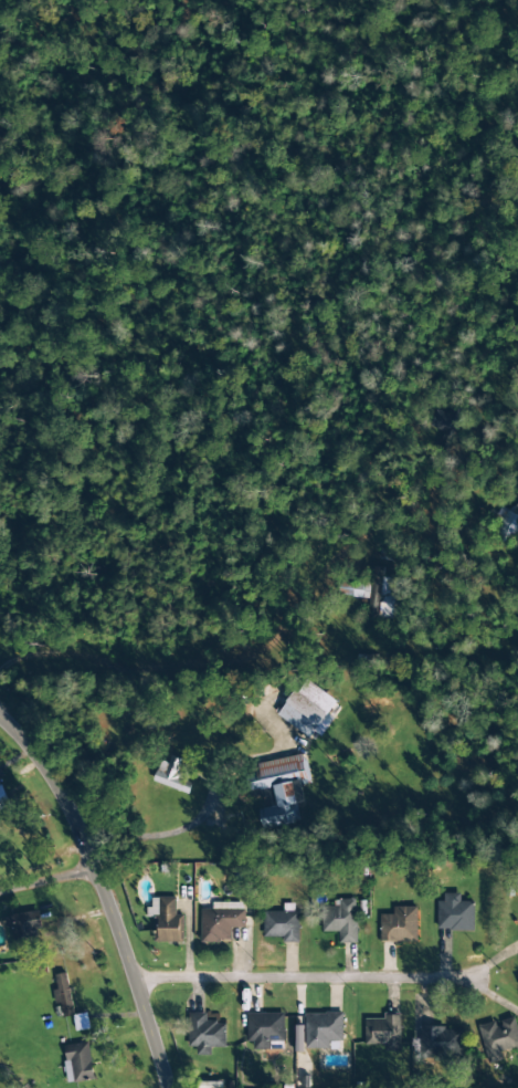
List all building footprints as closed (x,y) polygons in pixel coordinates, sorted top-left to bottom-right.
[(515,504),(511,512),(499,507),(495,517),(502,520),(493,540),(509,546),(517,525),(517,505),(515,504)] [(371,599),(369,614),(379,615),(378,617),(396,619),(398,596),(390,595),(391,579),(383,578),(384,568),(373,567),(372,583),(340,580),(339,596),(371,599)] [(279,719),(310,738),(313,733),(322,738),(334,718),(328,715),(337,700),(302,679),(279,719)] [(263,830),(301,823),(298,804),(305,803),(302,784),(310,783),(305,755),(251,765),(256,792),(273,789),(277,807),(259,810),(263,830)] [(153,783),(189,794),(193,781),(176,776),(182,760),(171,757),(169,764),(160,761),(153,783)] [(11,806),(2,786),(0,787),(0,811),(11,806)] [(437,901),(436,931),(474,931),(474,902),(460,902),(460,894),(443,894),(443,901),(437,901)] [(184,916),(176,916),(176,898),(152,898),(152,908),(147,908),(147,918),(156,918),(156,943),(184,943),(184,916)] [(323,933),(339,933),(339,944),(357,944),(356,900),(340,900),(340,907),(322,907),(323,933)] [(201,942),(231,942),(231,928),(244,929),(245,904),(213,903),(212,910),(201,910),(201,942)] [(418,942),(417,907),(393,908),(393,915),(380,916),(380,943),(418,942)] [(6,929),(12,928),(14,946),(42,943),(39,912),(5,916),(6,929)] [(299,912),(264,912),(264,938),(282,938),(282,943),(299,943),(299,912)] [(75,1016),(66,973),(55,975),(58,991),(56,991),(61,1018),(75,1016)] [(284,1013),(247,1014),(248,1043),(253,1043),(254,1050),(270,1050),(270,1042),(285,1042),(284,1013)] [(76,1032),(90,1030),(87,1014),(74,1016),(76,1032)] [(226,1048),(226,1024),(219,1024),(218,1014),(189,1014),(189,1048),(196,1048),(197,1056),(211,1056),(211,1049),(226,1048)] [(305,1014),(306,1050),(330,1049),(330,1042),(343,1042),(342,1014),(305,1014)] [(365,1020),(365,1046),(384,1045),(384,1052),(401,1052),(400,1015),(383,1015),(384,1019),(365,1020)] [(503,1061),(502,1054),(517,1051),(517,1029),(515,1018),(498,1022),(479,1026),(488,1065),(503,1061)] [(412,1040),(412,1060),(445,1059),(445,1055),(461,1055),(461,1028),(420,1029),(420,1039),(412,1040)] [(94,1080),(88,1043),(62,1047),(68,1084),(94,1080)]
